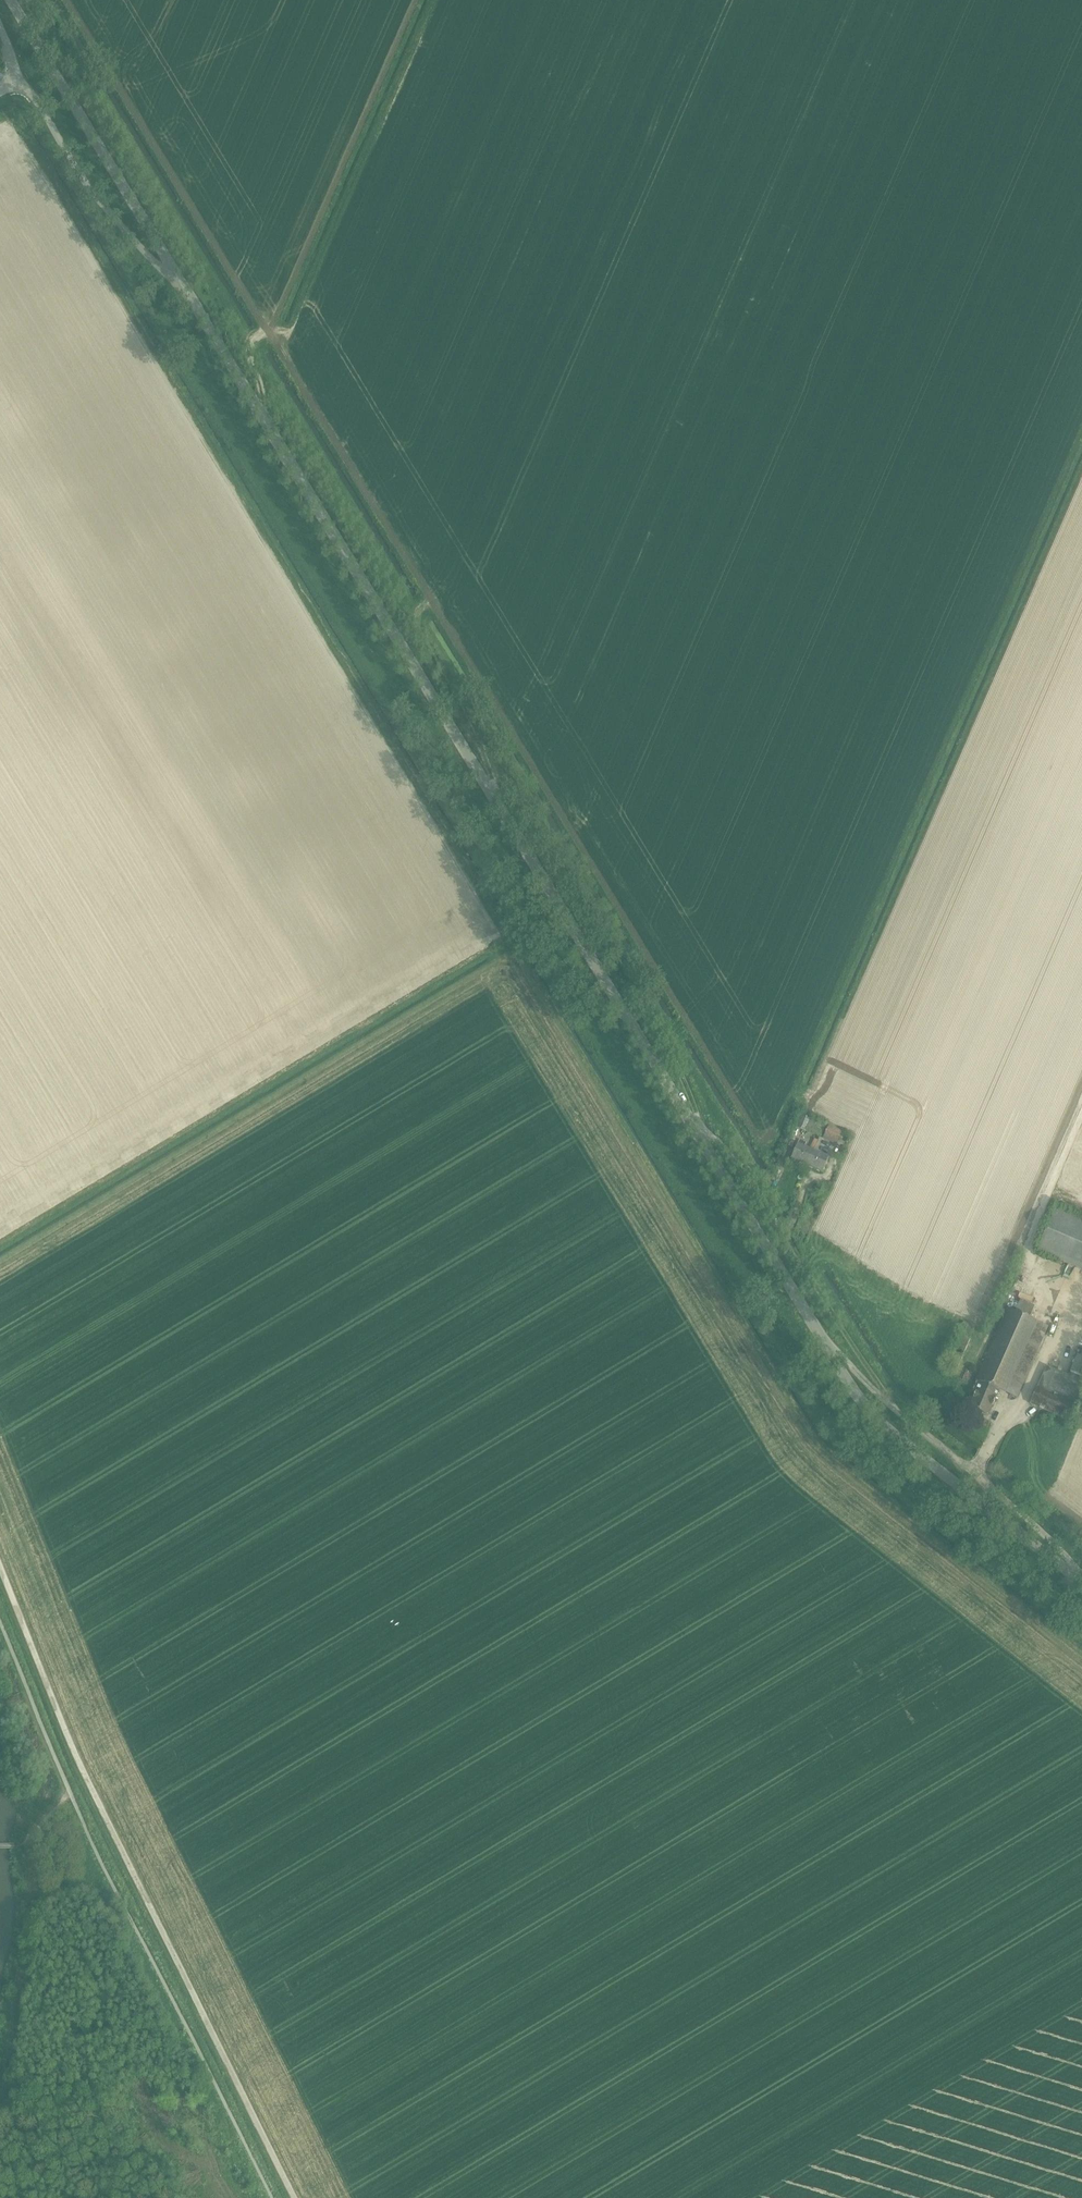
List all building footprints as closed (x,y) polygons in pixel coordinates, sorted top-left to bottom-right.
[(802,1115),(796,1128),(806,1132),(807,1131),(812,1119),(808,1117),(803,1115),(802,1115)] [(829,1127),(824,1139),(835,1144),(841,1133),(842,1131),(832,1127),(830,1126),(829,1127)] [(798,1144),(792,1159),(807,1166),(814,1151),(810,1149),(805,1147),(798,1144)] [(814,1151),(807,1166),(823,1172),(829,1157),(814,1151)] [(973,1391),(975,1392),(969,1407),(980,1412),(979,1414),(984,1416),(985,1414),(988,1416),(1000,1390),(1017,1397),(1048,1326),(1030,1318),(1035,1306),(1021,1300),(1015,1312),(1008,1308),(976,1380),(977,1381),(973,1391)] [(1052,1413),(1067,1420),(1069,1413),(1075,1416),(1080,1404),(1075,1401),(1081,1384),(1081,1359),(1077,1357),(1069,1377),(1047,1367),(1030,1404),(1052,1413)]
